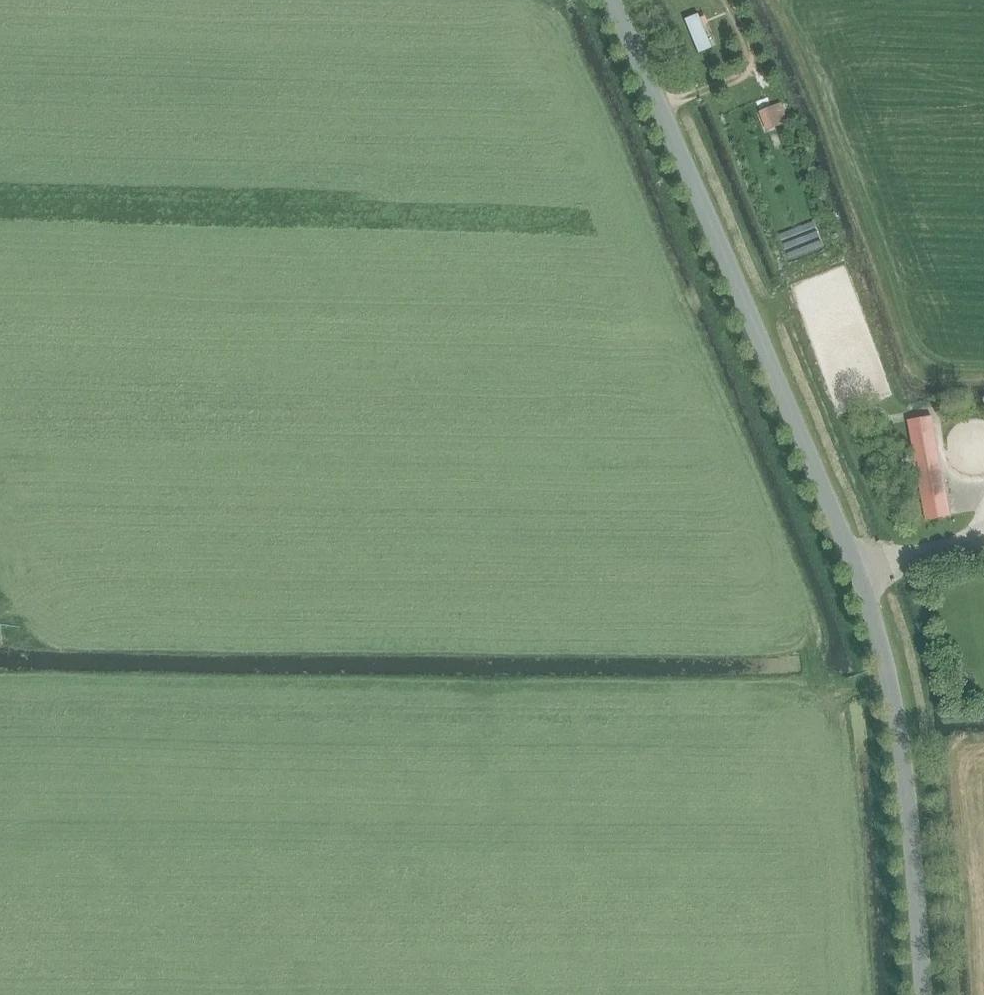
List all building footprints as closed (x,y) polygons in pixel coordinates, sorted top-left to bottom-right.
[(765,129),(780,124),(773,106),(759,111),(765,129)] [(906,421),(916,469),(940,465),(931,416),(906,421)] [(940,465),(916,469),(921,497),(945,493),(940,465)] [(949,516),(945,493),(921,497),(925,521),(949,516)]
